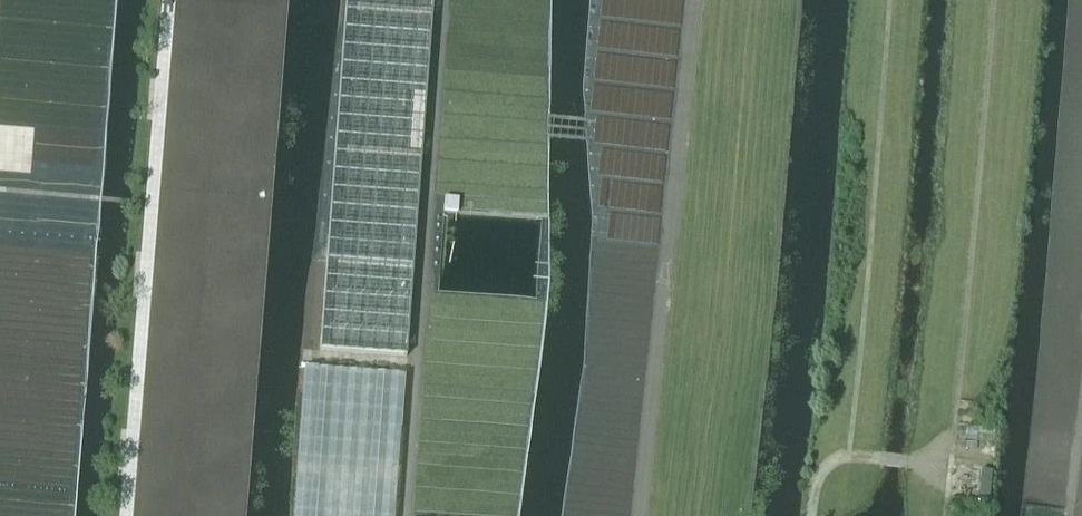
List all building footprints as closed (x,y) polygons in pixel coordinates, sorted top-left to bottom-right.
[(319,351),(406,358),(433,0),(346,0),(319,351)] [(445,198),(444,211),(458,212),(458,199),(445,198)] [(294,515),(396,515),(406,376),(304,368),(294,515)]
